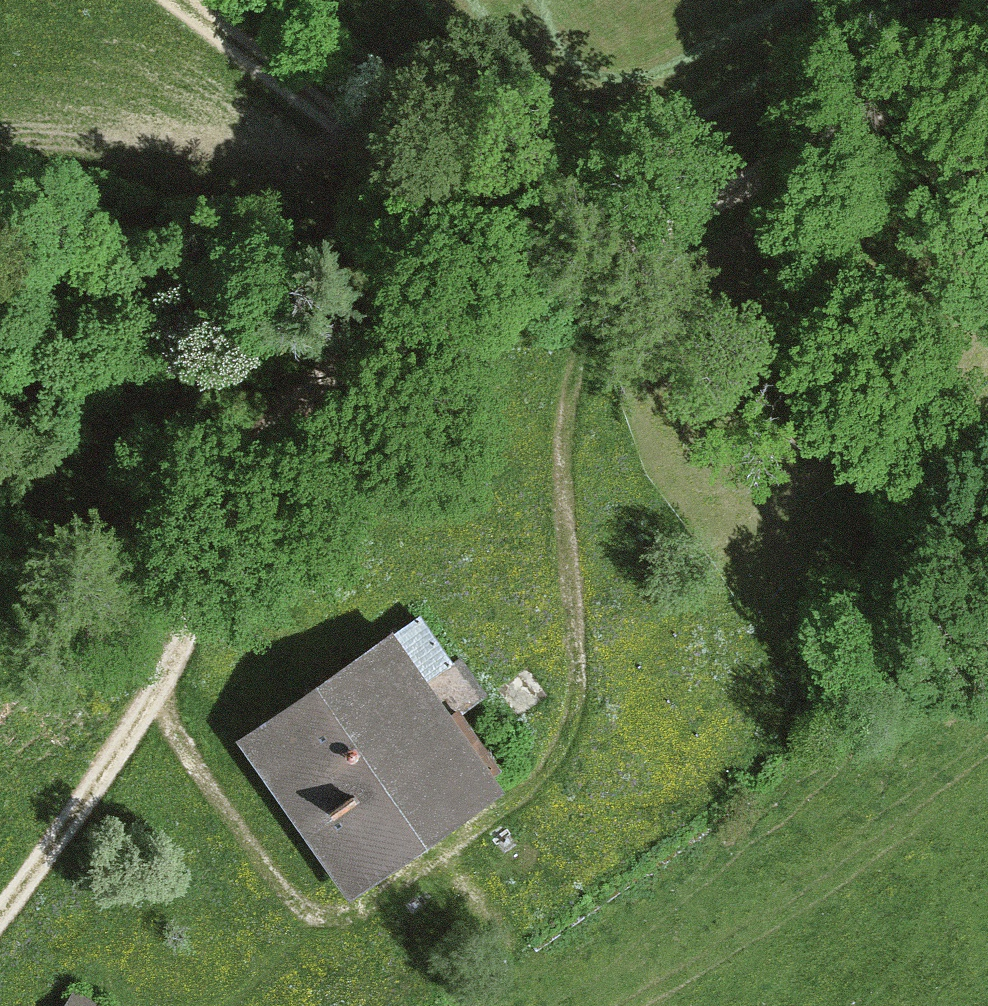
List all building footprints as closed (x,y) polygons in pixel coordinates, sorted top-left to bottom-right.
[(417,618),(242,740),(344,887),(493,784),(486,774),(499,765),(456,703),(445,711),(425,681),(449,664),(417,618)] [(69,1005),(93,1005),(74,996),(69,1005)]
